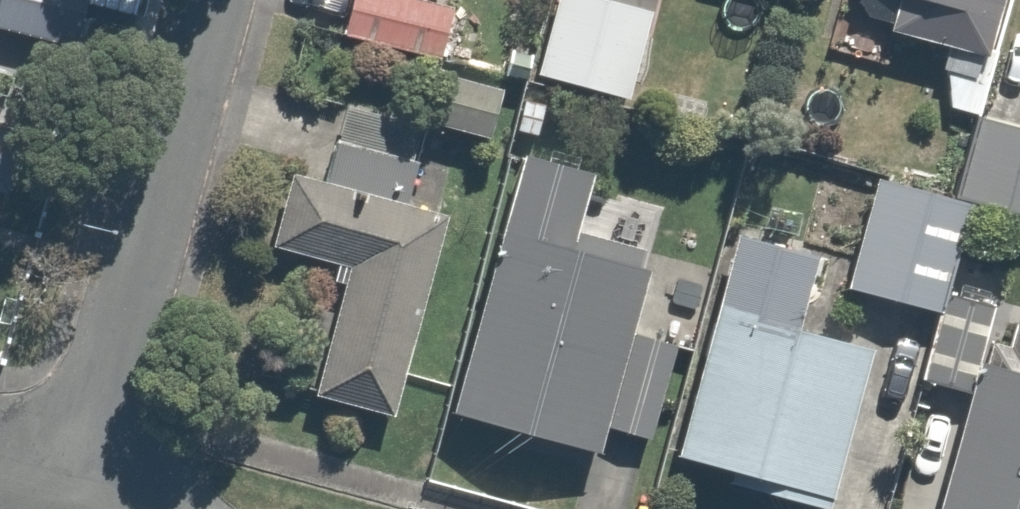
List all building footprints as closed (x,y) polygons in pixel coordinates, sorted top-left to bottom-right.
[(342,34),(435,61),(452,2),(447,0),(352,0),(342,34)] [(625,0),(554,0),(534,72),(632,99),(657,9),(625,0)] [(990,53),(1005,0),(906,0),(898,28),(990,53)] [(0,13),(0,77),(61,93),(77,32),(0,13)] [(412,66),(399,115),(490,140),(504,91),(412,66)] [(423,130),(342,113),(330,172),(290,164),(273,244),(333,257),(329,276),(336,277),(313,390),(406,409),(447,207),(409,200),(423,130)] [(958,198),(1019,214),(1019,128),(981,117),(958,198)] [(681,346),(637,334),(655,269),(570,245),(590,177),(530,160),(457,413),(602,454),(610,429),(653,442),(681,346)] [(974,205),(880,179),(849,289),(943,315),(950,292),(974,205)] [(738,233),(677,458),(735,473),(732,483),(828,508),(833,508),(875,353),(801,333),(822,256),(738,233)] [(924,380),(971,394),(980,364),(997,306),(950,292),(943,315),(924,380)] [(1018,326),(1012,349),(996,345),(990,367),(980,364),(971,394),(939,508),(1019,508),(1019,326),(1018,326)]
